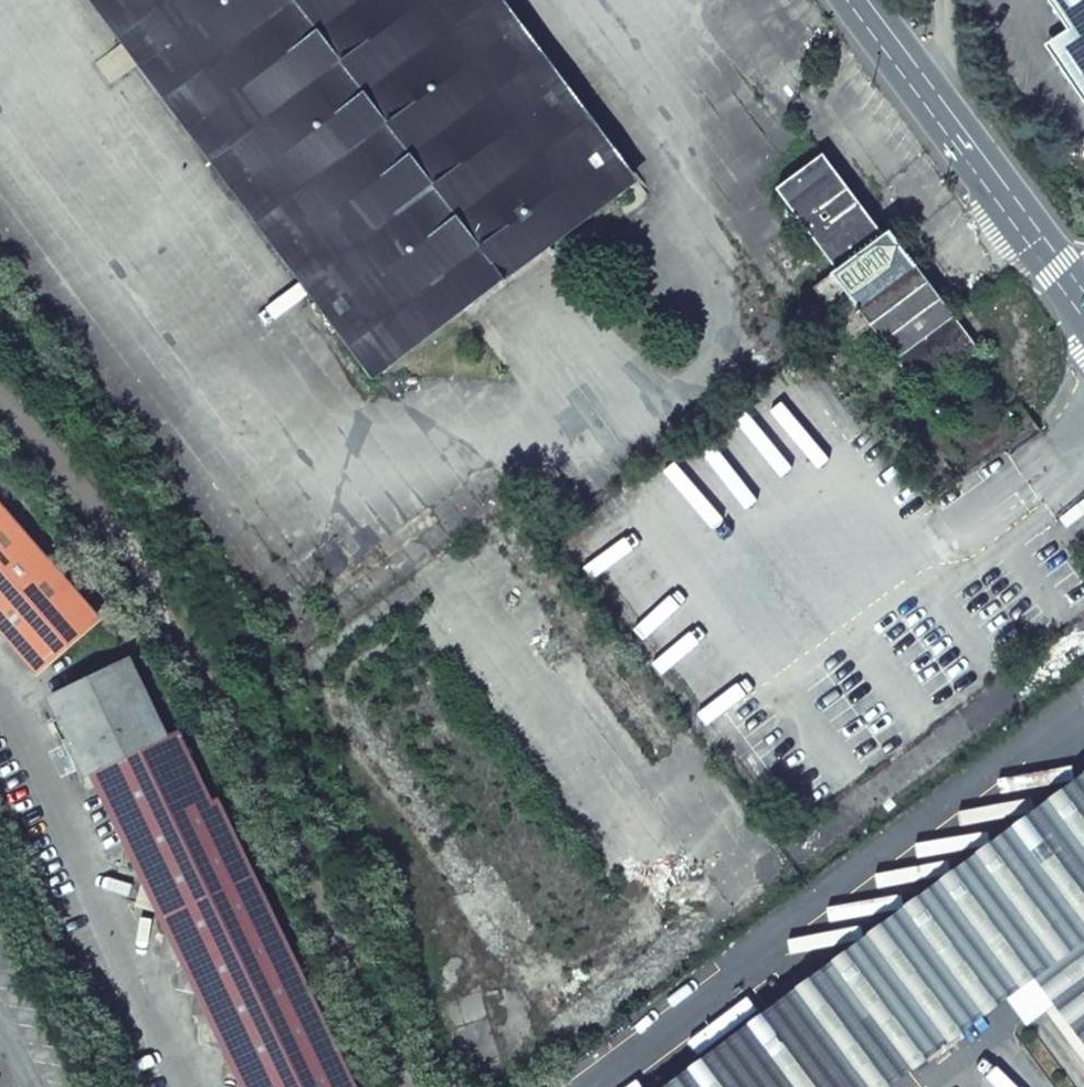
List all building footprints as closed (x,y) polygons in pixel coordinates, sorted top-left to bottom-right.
[(619,198),(473,0),(119,0),(391,366),(619,198)] [(1068,32),(1077,45),(1054,60),(1083,104),(1083,0),(1046,0),(1068,32)] [(1068,32),(1045,47),(1054,60),(1077,45),(1068,32)] [(814,287),(853,342),(873,329),(922,394),(980,350),(891,231),(886,235),(824,155),(777,190),(839,271),(814,287)] [(34,669),(97,614),(0,503),(0,631),(34,669)] [(50,696),(86,779),(103,769),(256,1086),(351,1086),(180,734),(170,738),(131,656),(50,696)] [(667,1086),(889,1086),(1020,992),(1083,1078),(1083,778),(667,1086)]
